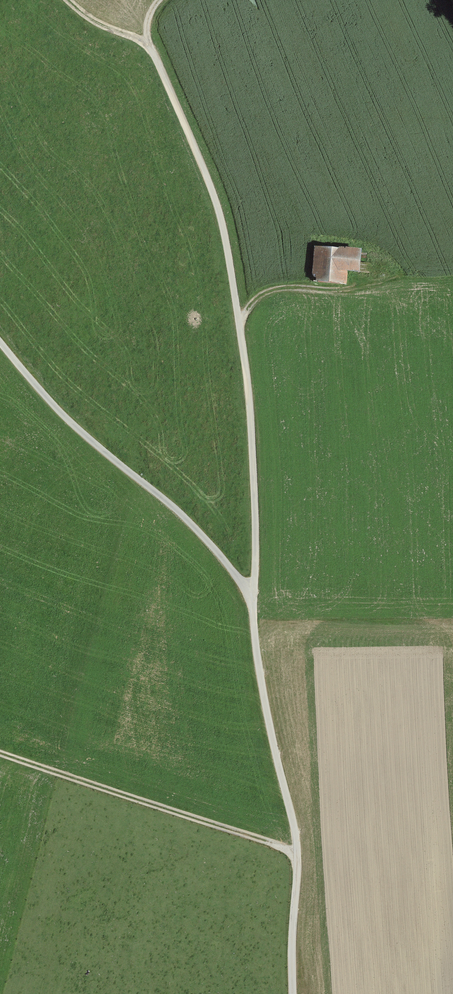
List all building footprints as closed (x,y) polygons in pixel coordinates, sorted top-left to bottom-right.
[(315,242),(312,274),(342,277),(345,245),(315,242)]
